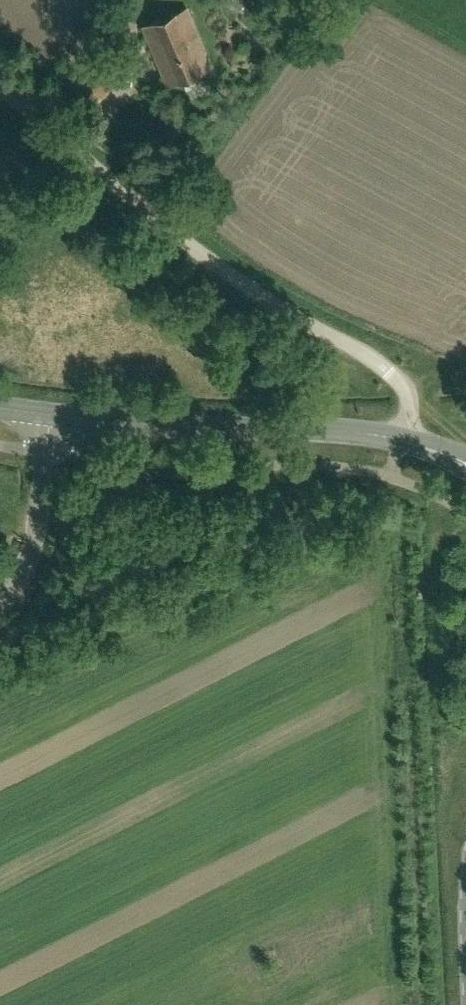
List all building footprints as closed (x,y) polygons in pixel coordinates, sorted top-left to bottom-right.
[(187,7),(143,25),(168,84),(211,66),(187,7)] [(119,73),(88,55),(71,84),(103,102),(119,73)]
